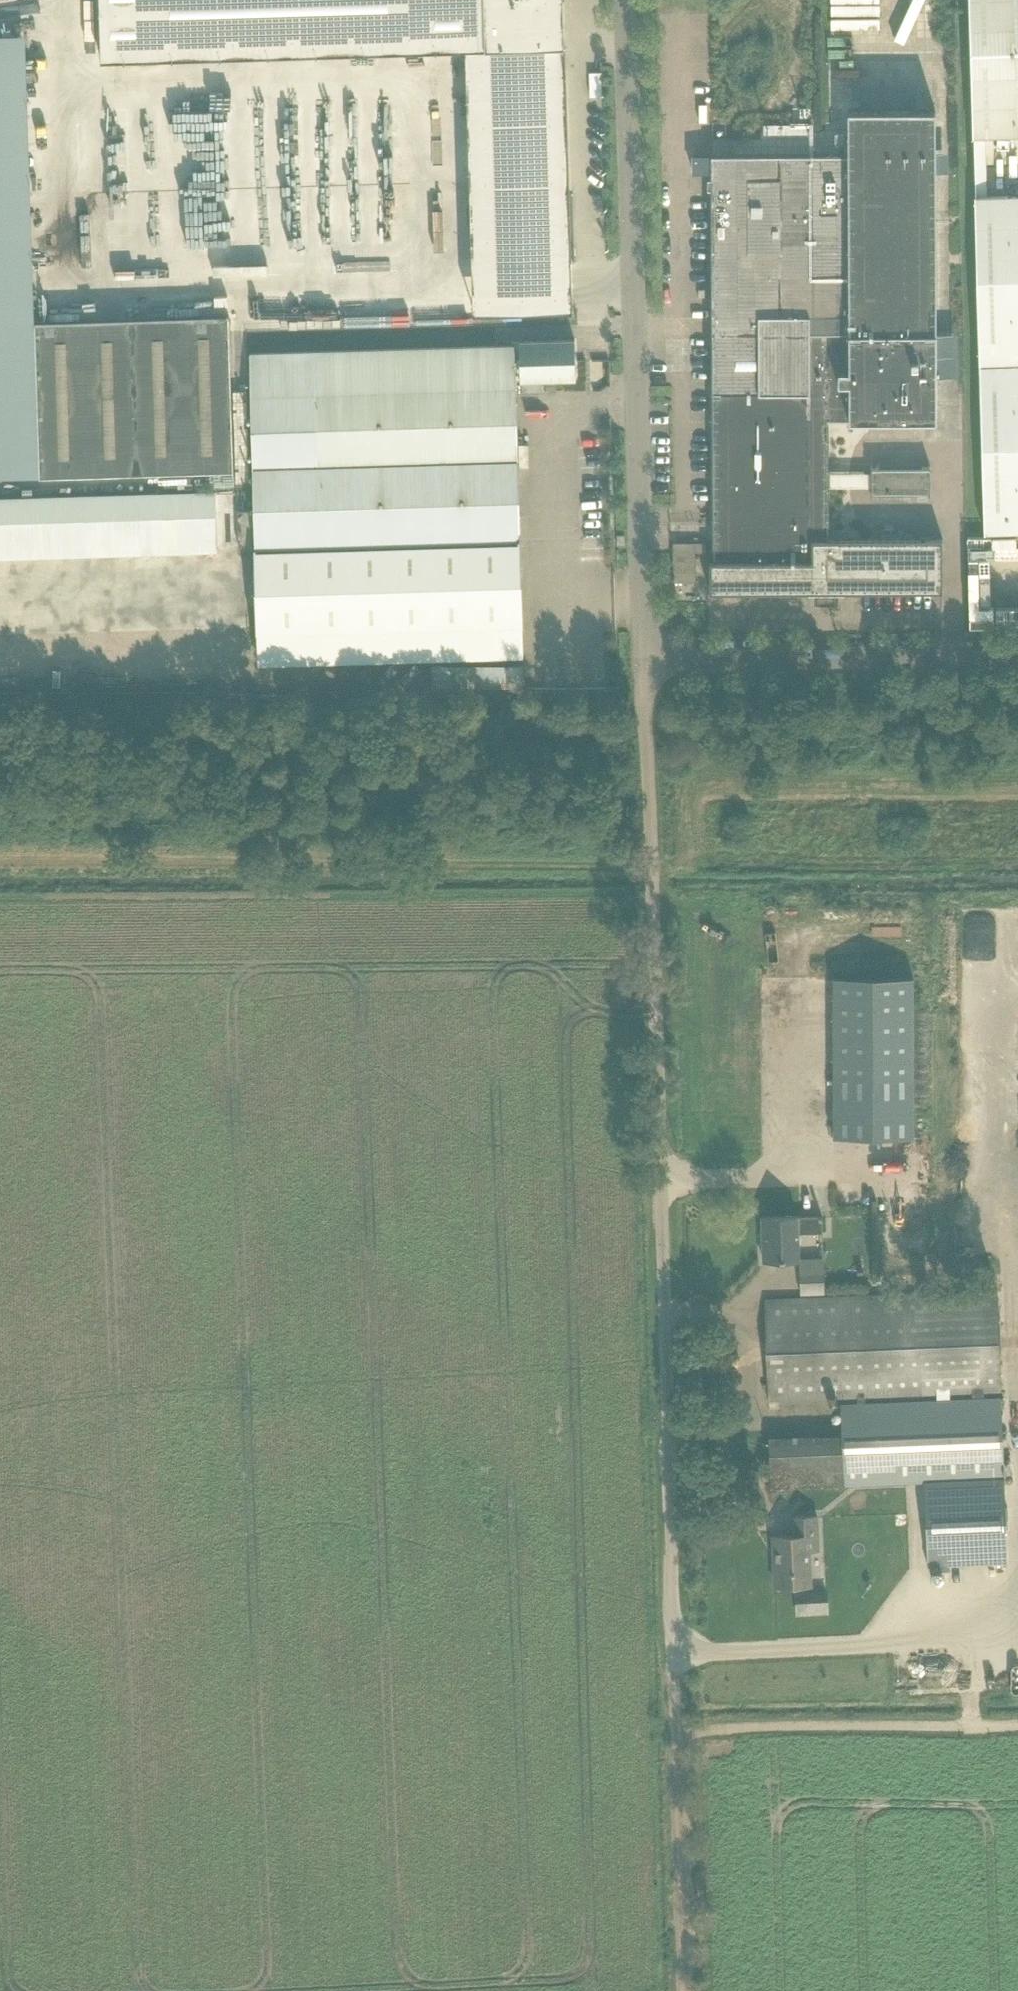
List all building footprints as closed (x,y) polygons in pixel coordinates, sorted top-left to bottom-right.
[(101,61),(565,47),(563,0),(99,0),(101,61)] [(830,15),(881,14),(881,0),(830,0),(830,15)] [(973,136),(1017,135),(1017,0),(969,0),(973,136)] [(39,329),(26,34),(0,35),(0,483),(240,472),(233,320),(39,329)] [(712,333),(713,562),(710,562),(710,593),(818,592),(818,600),(834,600),(834,592),(943,592),(943,540),(828,541),(828,476),(828,427),(828,422),(850,423),(936,422),(934,111),(848,112),(848,155),(693,155),(693,173),(711,173),(712,317),(719,317),(719,333),(712,333)] [(947,149),(939,149),(940,290),(949,290),(947,149)] [(974,198),(979,346),(979,364),(1017,362),(1017,197),(974,198)] [(251,352),(250,352),(257,632),(523,624),(520,539),(516,380),(521,380),(521,381),(576,380),(575,340),(555,340),(515,341),(515,344),(475,345),(449,346),(365,349),(315,350),(251,352)] [(979,365),(984,513),(985,533),(1017,532),(1017,364),(979,365)] [(837,456),(857,457),(858,432),(839,431),(837,456)] [(871,469),(872,495),(929,494),(929,469),(871,469)] [(218,552),(217,490),(0,495),(0,557),(218,552)] [(695,582),(694,552),(704,552),(704,542),(670,543),(672,583),(695,582)] [(968,571),(967,623),(1017,624),(1017,571),(968,571)] [(452,665),(451,684),(523,686),(523,667),(452,665)] [(914,1014),(834,1014),(834,1074),(914,1074),(914,1014)] [(762,1217),(763,1260),(802,1259),(802,1233),(826,1232),(825,1215),(762,1217)] [(823,1258),(799,1259),(800,1293),(824,1292),(823,1258)] [(785,1299),(765,1300),(768,1400),(788,1399),(1001,1391),(998,1291),(785,1299)] [(1000,1400),(842,1406),(843,1437),(844,1487),(934,1485),(937,1567),(1006,1565),(1000,1400)] [(798,1535),(794,1535),(773,1536),(775,1586),(815,1584),(813,1548),(823,1547),(821,1514),(797,1515),(798,1535)] [(857,1523),(831,1524),(832,1539),(857,1537),(857,1523)] [(826,1589),(797,1590),(798,1614),(827,1613),(826,1589)]
